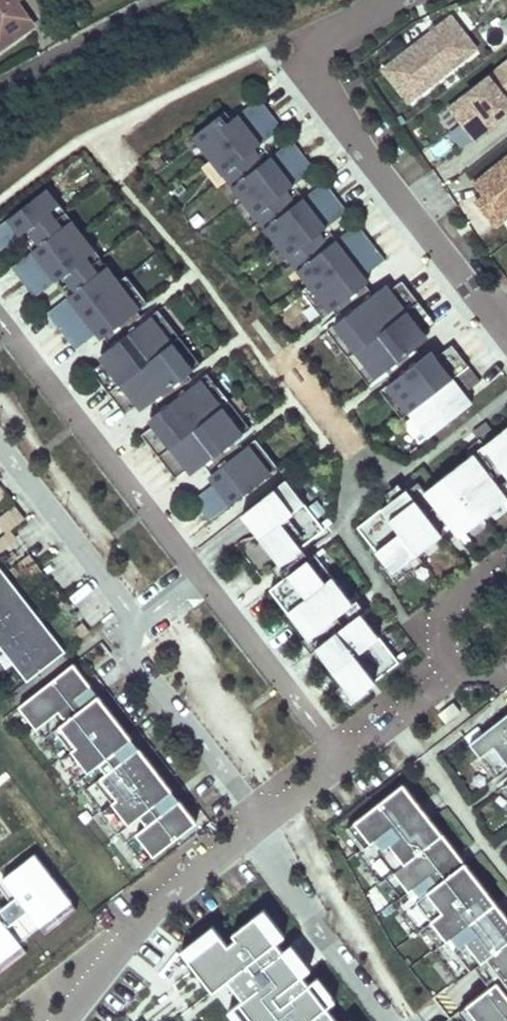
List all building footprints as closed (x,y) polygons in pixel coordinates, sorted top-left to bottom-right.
[(32,24),(14,0),(0,0),(0,46),(32,24)] [(478,53),(454,18),(385,67),(412,101),(478,53)] [(448,109),(475,142),(506,116),(506,61),(448,109)] [(224,108),(197,129),(223,163),(282,117),(265,95),(233,120),(224,108)] [(317,161),(294,132),(235,178),(258,207),(317,161)] [(473,185),(483,196),(474,203),(494,226),(506,216),(506,156),(473,185)] [(351,204),(330,174),(269,218),(291,248),(351,204)] [(0,216),(0,234),(3,238),(30,217),(41,231),(16,251),(37,279),(62,259),(74,275),(50,295),(78,331),(104,312),(107,316),(141,290),(112,253),(102,260),(89,243),(99,236),(74,204),(65,211),(55,198),(64,191),(52,176),(0,216)] [(358,218),(300,260),(331,303),(367,277),(360,268),(383,252),(358,218)] [(386,279),(332,318),(371,372),(422,335),(415,326),(430,315),(402,276),(390,285),(386,279)] [(131,400),(186,350),(150,303),(91,348),(131,400)] [(429,344),(382,378),(420,430),(466,397),(459,388),(478,374),(451,337),(433,350),(429,344)] [(199,366),(146,407),(187,460),(240,419),(199,366)] [(477,440),(506,481),(506,419),(477,440)] [(209,473),(190,488),(206,508),(270,458),(249,431),(241,437),(236,431),(206,455),(210,460),(203,466),(209,473)] [(498,494),(466,448),(419,482),(451,527),(498,494)] [(279,470),(234,505),(272,553),(291,538),(272,513),(298,493),(279,470)] [(434,528),(407,491),(378,512),(390,528),(369,543),(384,564),(434,528)] [(78,641),(0,541),(0,663),(19,687),(78,641)] [(297,592),(279,607),(298,631),(345,595),(326,570),(318,576),(299,551),(278,568),(297,592)] [(353,605),(306,639),(342,690),(362,675),(344,650),(371,630),(353,605)] [(87,653),(19,706),(142,865),(209,813),(191,790),(175,803),(171,805),(164,796),(168,793),(184,781),(151,737),(131,752),(127,755),(120,747),(124,744),(144,729),(111,685),(91,700),(87,703),(80,694),(84,691),(104,676),(87,653)] [(91,700),(84,691),(80,694),(87,703),(91,700)] [(470,743),(503,786),(506,783),(506,714),(470,743)] [(131,752),(124,744),(120,747),(127,755),(131,752)] [(403,783),(347,828),(363,848),(355,853),(379,884),(387,878),(401,896),(394,902),(417,932),(425,926),(439,945),(432,950),(457,982),(468,973),(483,991),(459,1011),(466,1020),(506,1020),(506,916),(403,783)] [(164,796),(171,805),(175,803),(168,793),(164,796)] [(181,947),(238,1020),(356,1020),(336,995),(322,976),(314,978),(307,955),(297,943),(266,952),(290,934),(269,907),(229,938),(215,921),(181,947)]
